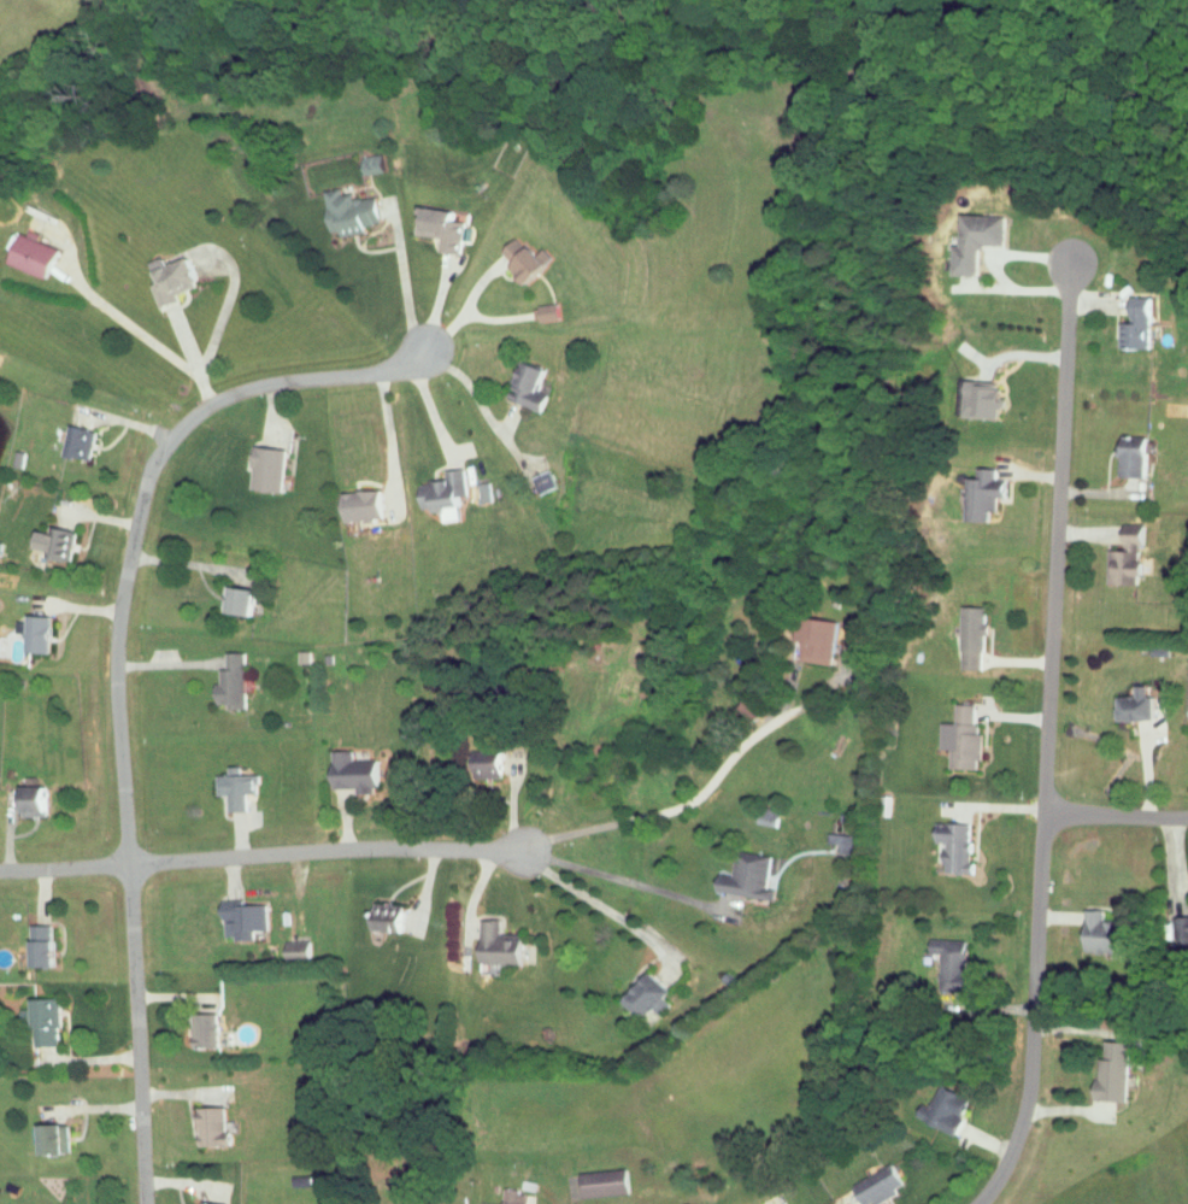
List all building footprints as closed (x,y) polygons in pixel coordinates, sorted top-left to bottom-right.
[(321,189),(327,235),(362,230),(361,225),(377,223),(373,193),(339,198),(338,187),(321,189)] [(461,221),(448,219),(449,210),(416,206),(413,233),(437,237),(435,250),(457,253),(461,221)] [(1002,246),(1003,215),(958,214),(958,246),(951,246),(950,275),(976,275),(977,245),(1002,246)] [(8,243),(3,265),(44,276),(52,245),(15,235),(13,244),(8,243)] [(541,248),(532,256),(513,236),(498,250),(510,262),(505,267),(521,283),(549,256),(541,248)] [(155,307),(175,301),(173,293),(193,286),(184,257),(162,265),(159,257),(145,261),(151,283),(148,284),(155,307)] [(1117,322),(1117,348),(1147,349),(1149,297),(1128,296),(1127,323),(1117,322)] [(557,319),(554,303),(534,306),(537,323),(557,319)] [(545,394),(534,390),(542,369),(519,360),(504,397),(538,411),(545,394)] [(995,415),(995,407),(998,407),(998,382),(962,381),(962,415),(995,415)] [(86,461),(93,431),(66,425),(58,454),(86,461)] [(1143,477),(1144,437),(1118,436),(1117,476),(1143,477)] [(282,448),(250,447),(247,489),(280,491),(282,448)] [(987,521),(986,511),(994,511),(994,497),(1002,496),(1002,479),(993,479),(993,467),(973,468),(973,478),(962,478),(963,521),(987,521)] [(465,495),(461,468),(442,471),(443,480),(414,484),(418,512),(437,509),(439,522),(457,520),(454,497),(465,495)] [(537,494),(554,487),(547,470),(530,477),(537,494)] [(476,483),(478,502),(489,501),(487,482),(476,483)] [(339,521),(379,520),(379,490),(338,492),(339,521)] [(68,561),(72,530),(45,527),(44,531),(32,530),(29,548),(41,550),(40,558),(68,561)] [(1140,534),(1119,535),(1119,549),(1105,550),(1106,584),(1138,583),(1137,545),(1140,545),(1140,534)] [(250,589),(222,587),(220,613),(248,615),(250,589)] [(982,607),(958,607),(958,669),(981,669),(982,607)] [(46,653),(47,616),(23,615),(23,622),(15,622),(15,633),(23,633),(22,652),(46,653)] [(836,622),(797,615),(790,658),(828,665),(836,622)] [(1113,721),(1151,721),(1150,695),(1145,696),(1145,686),(1132,686),(1132,696),(1113,696),(1113,721)] [(948,768),(975,769),(976,704),(949,704),(948,768)] [(373,760),(350,760),(349,750),(327,751),(328,789),(356,788),(356,794),(374,794),(373,760)] [(500,779),(500,753),(469,752),(469,778),(500,779)] [(247,766),(225,767),(225,775),(213,775),(213,795),(223,795),(224,812),(244,812),(243,793),(254,793),(254,775),(247,775),(247,766)] [(43,816),(42,787),(15,787),(16,817),(43,816)] [(969,824),(932,823),(932,842),(941,842),(940,872),(967,873),(969,824)] [(837,844),(836,852),(849,853),(850,835),(826,834),(825,843),(837,844)] [(768,855),(734,851),(731,876),(715,874),(712,893),(770,900),(772,889),(764,888),(768,855)] [(264,930),(264,905),(241,905),(241,901),(219,901),(220,939),(251,938),(250,930),(264,930)] [(367,931),(399,933),(400,905),(368,904),(367,931)] [(1081,909),(1079,950),(1120,952),(1121,923),(1100,922),(1101,910),(1081,909)] [(476,920),(477,964),(519,963),(518,934),(498,934),(497,920),(476,920)] [(26,926),(27,967),(49,967),(49,925),(26,926)] [(964,940),(927,939),(926,964),(937,964),(936,994),(963,994),(964,940)] [(659,998),(665,990),(645,972),(618,1001),(638,1019),(648,1008),(655,1014),(665,1003),(659,998)] [(57,1046),(56,999),(28,1000),(29,1046),(57,1046)] [(190,1014),(189,1047),(215,1048),(216,1014),(190,1014)] [(1124,1102),(1126,1043),(1102,1042),(1102,1059),(1094,1059),(1093,1100),(1124,1102)] [(951,1135),(967,1098),(937,1085),(928,1107),(920,1103),(913,1118),(951,1135)] [(192,1108),(194,1147),(225,1146),(223,1107),(192,1108)] [(65,1125),(33,1126),(34,1155),(66,1154),(65,1125)] [(859,1203),(873,1203),(902,1188),(889,1164),(849,1186),(859,1203)] [(580,1199),(626,1193),(623,1168),(576,1175),(580,1199)] [(477,1203),(524,1203),(525,1191),(500,1190),(499,1203),(478,1203),(477,1203)]
